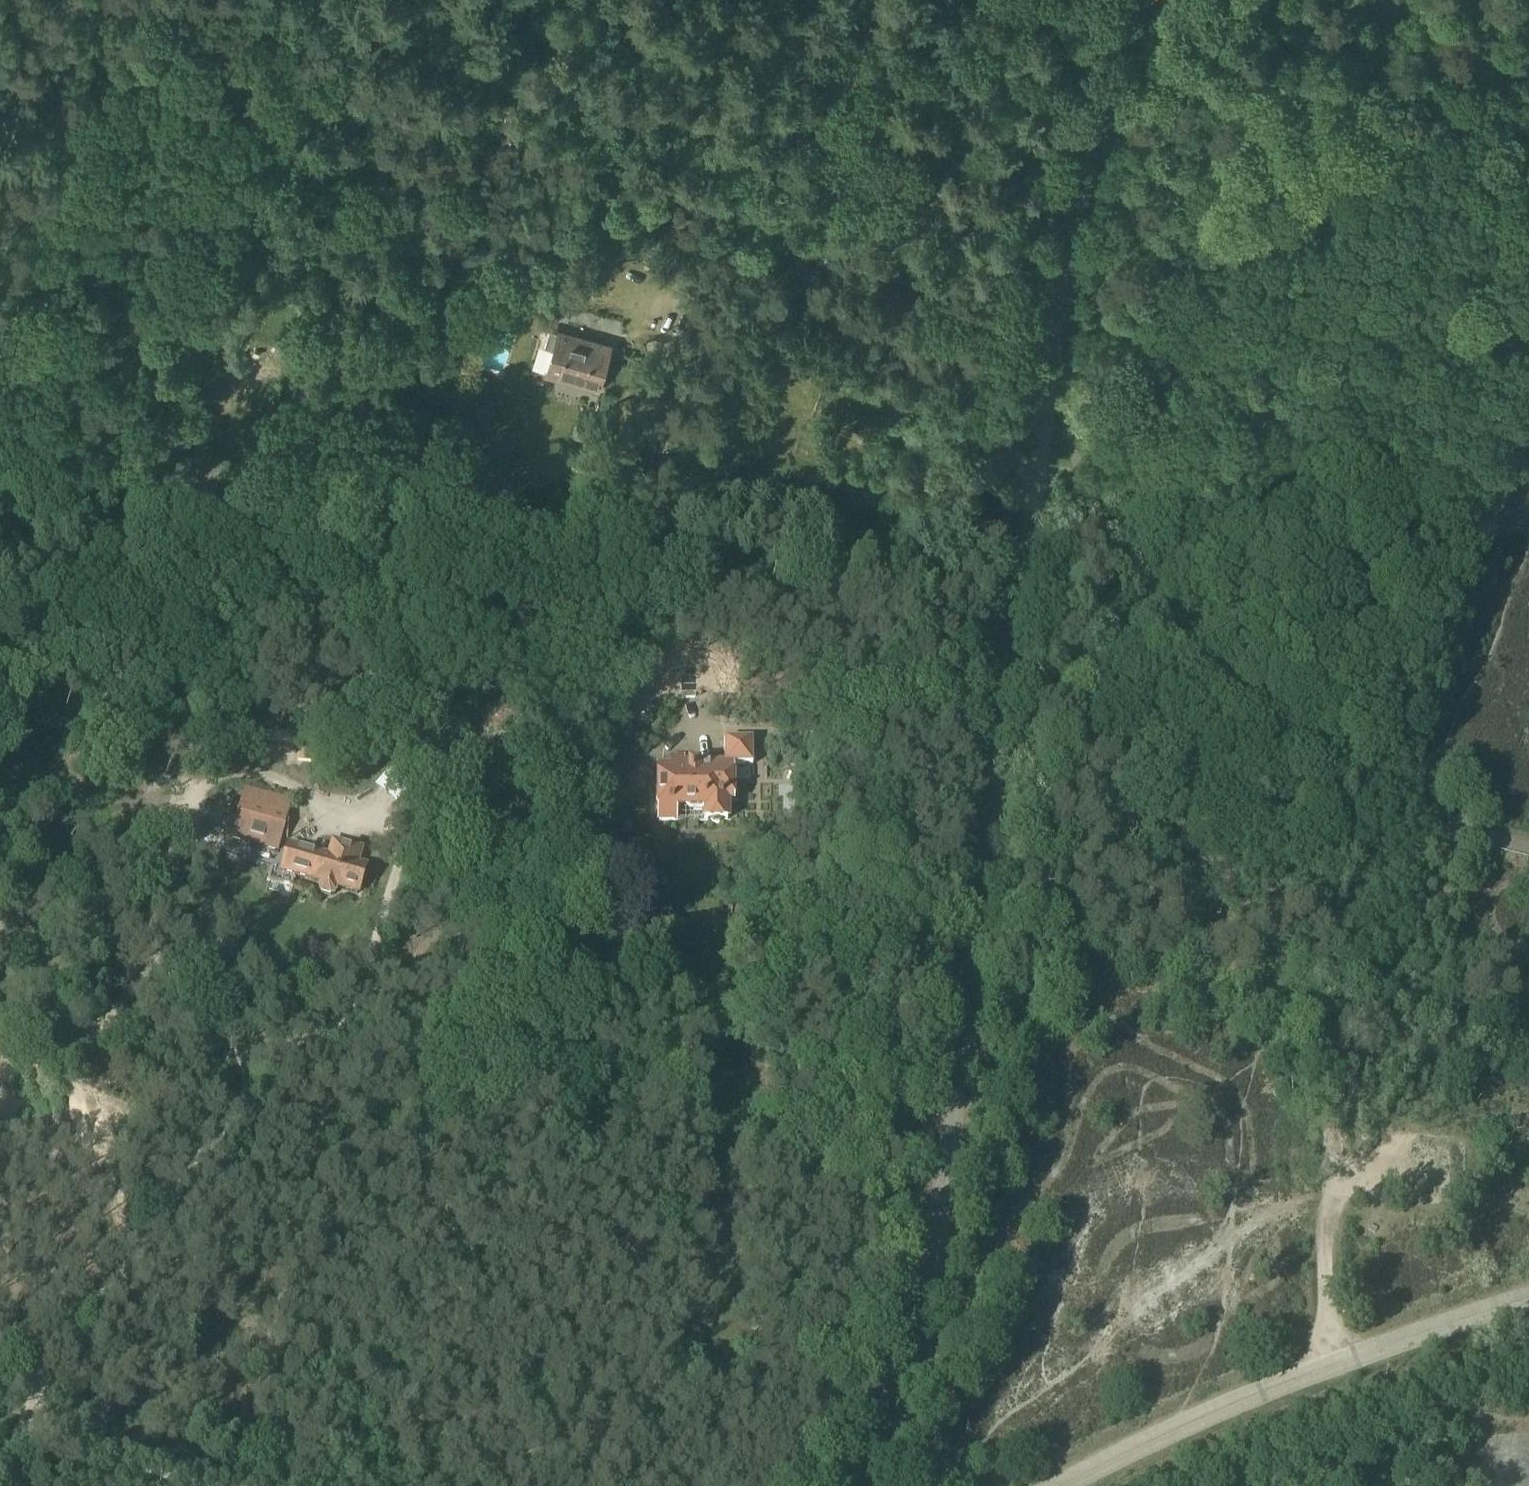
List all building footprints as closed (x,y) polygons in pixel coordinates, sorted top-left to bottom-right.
[(545,345),(555,348),(548,372),(598,386),(610,343),(560,330),(560,331),(550,328),(545,345)] [(639,722),(650,724),(652,713),(640,712),(639,722)] [(733,767),(752,768),(753,740),(723,740),(723,766),(682,765),(682,758),(670,758),(670,769),(657,769),(656,825),(674,825),(674,813),(702,814),(702,823),(728,823),(728,806),(733,806),(733,767)] [(243,789),(236,813),(229,836),(275,851),(290,802),(243,789)] [(326,856),(301,848),(288,845),(280,873),(319,885),(317,891),(319,895),(329,898),(333,896),(335,889),(357,896),(362,878),(353,875),(361,851),(331,842),(326,856)]
